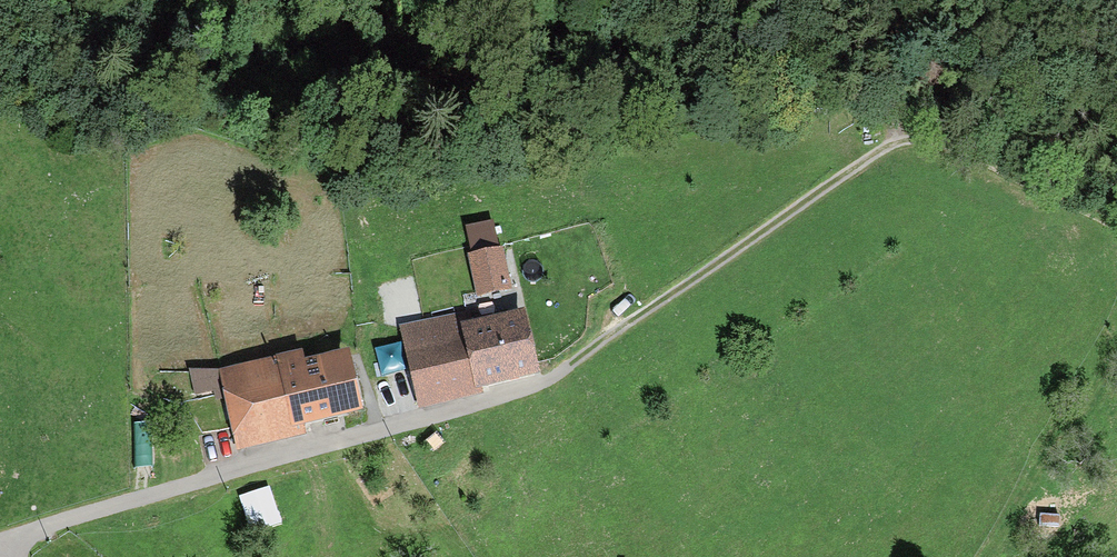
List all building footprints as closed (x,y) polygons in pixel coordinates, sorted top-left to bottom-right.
[(470,261),(479,300),(506,294),(497,255),(470,261)] [(410,396),(517,368),(505,319),(458,331),(451,305),(390,320),(410,396)] [(309,422),(354,409),(339,360),(296,372),(291,355),(221,375),(245,457),(313,437),(309,422)] [(272,491),(241,501),(252,537),(283,527),(272,491)]
